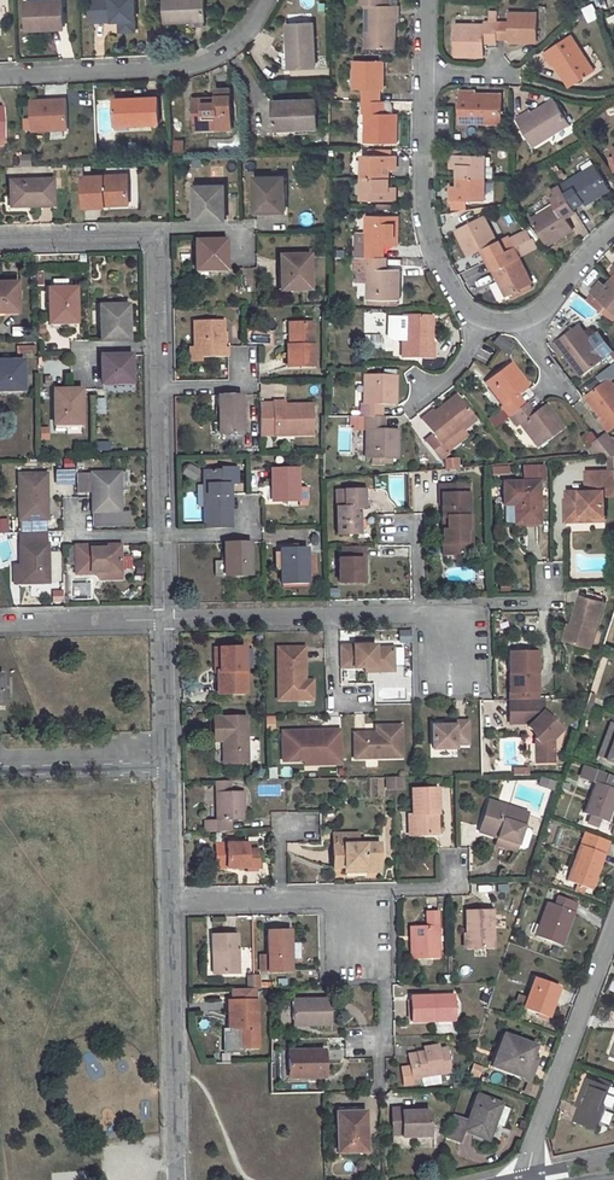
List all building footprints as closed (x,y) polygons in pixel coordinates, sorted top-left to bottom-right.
[(41,27),(64,26),(63,0),(58,0),(26,2),(28,30),(41,29),(41,27)] [(94,22),(119,21),(119,31),(136,31),(134,0),(93,0),(94,22)] [(164,23),(192,22),(204,22),(203,0),(164,0),(164,23)] [(358,5),(366,5),(366,49),(391,49),(391,32),(395,33),(395,22),(397,22),(397,5),(388,5),(388,0),(358,0),(358,5)] [(589,22),(597,17),(591,5),(583,9),(589,22)] [(497,23),(496,40),(508,40),(508,43),(522,44),(522,41),(537,41),(538,15),(510,13),(509,23),(497,23)] [(313,23),(287,24),(288,53),(289,68),(315,66),(313,23)] [(455,24),(454,56),(484,57),(484,44),(485,40),(496,40),(497,23),(485,23),(485,25),(455,24)] [(570,35),(543,52),(552,67),(555,65),(561,74),(563,72),(572,86),(595,72),(570,35)] [(380,60),(354,60),(353,89),(363,90),(363,101),(379,101),(380,90),(383,90),(383,76),(380,76),(380,60)] [(563,72),(561,74),(570,88),(572,86),(563,72)] [(202,99),(194,99),(195,125),(217,123),(217,129),(232,128),(230,89),(215,89),(215,102),(203,102),(202,99)] [(502,98),(486,98),(486,95),(474,95),(475,92),(459,91),(459,123),(502,124),(502,98)] [(157,98),(114,100),(115,125),(158,123),(157,98)] [(66,99),(30,101),(31,129),(68,129),(66,99)] [(316,99),(273,102),(274,128),(295,127),(296,129),(317,128),(316,99)] [(554,99),(540,108),(542,110),(556,102),(554,99)] [(365,113),(364,143),(396,144),(397,114),(383,114),(379,114),(379,101),(363,101),(362,113),(365,113)] [(529,111),(516,120),(533,147),(570,124),(556,102),(542,110),(540,108),(531,113),(529,111)] [(613,122),(613,112),(613,111),(602,112),(604,123),(613,122)] [(295,127),(274,128),(275,137),(296,135),(296,129),(295,127)] [(34,166),(33,153),(21,154),(22,167),(34,166)] [(458,169),(458,178),(484,178),(484,155),(466,155),(451,154),(451,169),(458,169)] [(362,155),(362,178),(389,178),(389,170),(396,170),(396,156),(362,155)] [(598,197),(596,195),(608,187),(594,164),(569,180),(575,189),(565,194),(574,208),(584,202),(585,205),(598,197)] [(106,206),(106,199),(129,199),(128,176),(83,178),(84,206),(106,206)] [(282,177),(254,177),(255,213),(284,212),(284,193),(282,193),(282,177)] [(362,178),(362,200),(395,201),(396,187),(389,186),(389,178),(362,178)] [(451,186),(451,200),(465,200),(484,201),(484,178),(458,178),(458,186),(451,186)] [(51,180),(9,182),(9,202),(29,202),(29,207),(52,206),(51,180)] [(223,186),(195,186),(196,202),(194,202),(195,221),(224,220),(223,186)] [(550,192),(556,203),(530,218),(547,246),(573,230),(566,218),(563,214),(574,208),(565,194),(561,186),(550,192)] [(608,187),(596,195),(598,197),(610,189),(608,187)] [(451,200),(451,210),(465,211),(465,200),(451,200)] [(574,208),(563,214),(566,218),(576,212),(574,208)] [(379,258),(380,245),(384,245),(397,245),(398,216),(366,215),(366,233),(366,246),(363,246),(363,258),(365,258),(379,258)] [(483,215),(455,230),(468,256),(480,250),(484,248),(490,259),(505,252),(499,241),(497,242),(483,215)] [(520,234),(524,243),(534,238),(528,230),(520,234)] [(355,233),(354,258),(363,258),(363,246),(366,246),(366,233),(355,233)] [(507,237),(499,241),(505,252),(524,243),(520,234),(509,240),(507,237)] [(225,240),(194,241),(195,268),(207,267),(207,269),(226,269),(225,240)] [(484,248),(480,250),(485,262),(490,259),(484,248)] [(532,283),(518,257),(510,262),(505,252),(490,259),(495,270),(493,271),(498,282),(499,283),(502,282),(508,294),(509,295),(532,283)] [(308,256),(279,257),(280,276),(281,276),(281,291),(309,290),(308,256)] [(354,258),(354,269),(357,269),(357,282),(368,282),(368,270),(365,269),(365,258),(363,258),(354,258)] [(368,282),(368,304),(399,304),(400,270),(387,270),(381,269),(382,258),(379,258),(365,258),(365,269),(368,270),(368,282)] [(495,270),(490,259),(485,262),(491,272),(493,271),(495,270)] [(613,316),(613,282),(611,280),(605,286),(600,281),(591,292),(593,294),(588,301),(612,318),(613,316)] [(508,294),(502,282),(499,283),(498,282),(491,286),(498,299),(508,294)] [(0,284),(0,313),(2,313),(2,312),(16,311),(16,283),(0,284)] [(75,289),(47,289),(47,323),(76,323),(75,289)] [(126,305),(99,306),(100,340),(129,339),(128,328),(126,328),(126,305)] [(428,315),(402,315),(401,358),(425,359),(433,359),(434,359),(434,342),(431,342),(431,332),(428,332),(428,315)] [(223,347),(222,332),(223,332),(223,321),(194,321),(194,340),(198,340),(198,357),(200,357),(227,356),(227,347),(223,347)] [(578,323),(552,343),(561,356),(565,354),(571,363),(573,361),(583,374),(604,359),(578,323)] [(312,324),(289,325),(290,344),(287,344),(288,367),(313,366),(312,324)] [(12,336),(23,336),(23,327),(12,327),(12,336)] [(382,347),(382,334),(366,335),(367,348),(382,347)] [(501,334),(493,342),(509,356),(516,347),(501,334)] [(194,348),(190,349),(190,361),(200,360),(200,357),(198,357),(198,340),(194,340),(194,348)] [(18,354),(36,353),(36,344),(17,345),(18,354)] [(113,382),(113,381),(130,381),(130,354),(100,355),(101,383),(113,382)] [(7,389),(22,389),(22,361),(0,361),(0,390),(8,390),(7,389)] [(573,361),(571,363),(581,376),(583,374),(573,361)] [(528,386),(510,362),(484,381),(502,405),(500,407),(503,410),(492,417),(497,424),(510,414),(520,406),(514,397),(518,394),(528,386)] [(396,405),(395,375),(363,375),(363,405),(361,405),(361,417),(363,417),(377,417),(377,404),(382,405),(396,405)] [(595,408),(602,417),(599,419),(608,432),(613,428),(613,385),(609,378),(588,393),(598,407),(595,408)] [(80,389),(53,389),(54,424),(65,424),(81,424),(80,389)] [(588,393),(585,395),(595,408),(598,407),(588,393)] [(518,394),(514,397),(520,406),(522,405),(524,403),(518,394)] [(241,395),(217,396),(218,435),(242,434),(241,395)] [(457,396),(444,406),(446,408),(459,398),(457,396)] [(106,414),(106,397),(96,397),(96,414),(106,414)] [(432,434),(423,441),(439,461),(447,454),(446,452),(440,445),(461,429),(475,419),(459,398),(446,408),(444,406),(435,412),(433,410),(421,419),(432,434)] [(274,403),(259,404),(259,435),(275,435),(275,432),(293,431),(293,435),(311,435),(310,405),(299,406),(299,407),(283,407),(283,402),(274,402),(274,403)] [(524,403),(522,405),(530,415),(534,412),(527,402),(524,403)] [(537,447),(562,428),(545,404),(534,412),(530,415),(522,405),(520,406),(510,414),(517,424),(519,423),(537,447)] [(377,417),(363,417),(363,429),(366,429),(366,459),(398,460),(398,429),(384,429),(379,429),(379,417),(377,417)] [(492,417),(487,421),(492,427),(497,424),(492,417)] [(446,452),(466,437),(461,429),(440,445),(446,452)] [(592,444),(601,456),(607,456),(613,455),(613,446),(609,439),(605,434),(592,444)] [(445,469),(459,469),(459,458),(445,458),(445,469)] [(509,475),(509,466),(492,467),(492,475),(509,475)] [(220,470),(203,470),(204,486),(206,486),(207,507),(204,507),(204,528),(231,527),(230,494),(229,494),(229,484),(236,484),(236,467),(220,468),(220,470)] [(538,523),(537,482),(543,482),(543,467),(522,467),(522,482),(502,483),(503,505),(514,505),(514,524),(538,523)] [(296,469),(271,469),(272,501),(297,501),(296,469)] [(55,470),(55,484),(75,484),(75,470),(55,470)] [(607,472),(585,473),(586,492),(566,492),(567,500),(567,519),(578,519),(578,517),(590,517),(591,521),(605,521),(604,496),(613,495),(613,471),(607,472)] [(118,472),(91,473),(92,491),(92,497),(91,511),(119,511),(118,472)] [(91,473),(77,473),(77,492),(92,491),(91,473)] [(46,474),(18,475),(18,520),(18,531),(19,531),(27,531),(37,531),(37,519),(44,519),(46,519),(46,474)] [(467,484),(458,484),(458,493),(441,494),(441,521),(446,521),(446,529),(470,528),(470,516),(468,516),(467,484)] [(458,484),(441,485),(441,494),(458,493),(458,484)] [(343,490),(344,507),(335,507),(336,534),(359,533),(358,514),(355,514),(354,507),(364,507),(363,500),(367,500),(367,489),(343,490)] [(567,500),(564,500),(565,522),(591,521),(590,517),(578,517),(578,519),(567,519),(567,500)] [(0,519),(0,533),(8,533),(8,519),(0,519)] [(470,528),(446,529),(446,530),(442,530),(442,552),(445,554),(455,554),(455,544),(465,543),(464,530),(470,530),(470,528)] [(471,554),(470,530),(464,530),(465,543),(455,544),(455,554),(471,554)] [(37,531),(27,531),(27,543),(19,543),(19,564),(13,565),(13,583),(48,583),(47,543),(46,543),(46,531),(44,531),(37,531)] [(27,531),(19,531),(19,543),(27,543),(27,531)] [(249,542),(224,543),(224,560),(224,576),(250,576),(249,542)] [(118,545),(65,546),(66,566),(75,565),(75,574),(95,574),(95,576),(98,580),(119,579),(118,545)] [(360,546),(340,547),(340,559),(338,559),(338,583),(357,583),(357,559),(360,559),(360,546)] [(305,548),(279,548),(280,585),(306,583),(305,548)] [(224,560),(214,560),(215,576),(224,576),(224,560)] [(590,648),(603,604),(578,598),(570,626),(566,641),(590,648)] [(375,645),(339,646),(339,668),(393,667),(392,647),(375,648),(375,645)] [(242,649),(219,649),(220,672),(217,672),(218,694),(244,693),(242,649)] [(535,652),(508,652),(509,699),(536,699),(535,652)] [(303,656),(276,656),(277,703),(312,702),(311,690),(304,689),(304,685),(303,656)] [(536,699),(509,699),(509,717),(526,716),(532,721),(528,725),(535,731),(536,737),(537,738),(540,741),(540,747),(537,751),(537,761),(554,760),(554,736),(562,727),(543,710),(543,698),(536,699)] [(265,717),(267,731),(276,730),(275,716),(265,717)] [(244,717),(213,718),(214,741),(222,741),(223,764),(253,762),(253,750),(245,751),(244,717)] [(444,725),(431,726),(432,748),(455,748),(455,744),(467,744),(467,721),(454,721),(453,725),(444,725)] [(353,733),(353,758),(401,758),(401,725),(383,726),(383,732),(375,732),(353,733)] [(341,730),(282,732),(283,762),(304,761),(306,761),(306,758),(318,757),(318,765),(341,764),(341,730)] [(584,765),(580,777),(594,782),(582,814),(588,816),(600,820),(606,822),(613,802),(613,776),(584,765)] [(555,780),(541,775),(539,780),(547,783),(546,785),(553,788),(555,780)] [(387,789),(403,788),(402,777),(399,777),(399,786),(391,786),(391,777),(386,777),(387,787),(387,789)] [(391,786),(399,786),(399,777),(391,777),(391,786)] [(222,781),(217,781),(218,821),(218,832),(232,832),(232,821),(246,821),(245,792),(232,793),(227,793),(226,781),(222,781)] [(563,782),(560,788),(567,791),(569,785),(563,782)] [(438,789),(413,789),(413,813),(411,813),(412,834),(437,833),(437,813),(439,813),(438,789)] [(528,811),(489,798),(481,824),(500,830),(498,836),(495,843),(515,849),(517,846),(522,847),(526,845),(531,831),(529,826),(523,825),(528,811)] [(600,820),(588,816),(585,824),(597,829),(600,820)] [(218,821),(205,821),(206,832),(218,832),(218,821)] [(500,830),(481,824),(479,830),(498,836),(500,830)] [(346,867),(366,866),(366,871),(381,870),(380,844),(359,844),(358,832),(335,833),(335,867),(346,867)] [(609,841),(584,832),(566,881),(577,885),(585,888),(592,890),(609,841)] [(248,843),(216,844),(216,858),(226,858),(227,867),(247,867),(247,871),(257,871),(257,850),(248,850),(248,843)] [(226,858),(216,858),(217,868),(227,867),(226,858)] [(532,871),(529,879),(536,882),(539,874),(532,871)] [(574,891),(583,894),(585,888),(577,885),(574,891)] [(547,904),(535,935),(562,945),(576,904),(557,896),(553,906),(547,904)] [(437,911),(426,911),(427,926),(414,926),(414,939),(411,939),(411,957),(438,956),(437,911)] [(492,911),(466,912),(467,949),(493,948),(492,911)] [(291,929),(268,930),(269,971),(291,970),(291,929)] [(237,935),(211,935),(211,952),(215,952),(216,973),(238,973),(237,935)] [(535,978),(524,1009),(548,1018),(555,998),(553,997),(557,987),(535,978)] [(431,996),(411,997),(411,1021),(455,1020),(454,999),(431,999),(431,996)] [(329,999),(292,999),(292,1023),(309,1023),(309,1025),(330,1025),(329,999)] [(257,1000),(229,1001),(229,1029),(239,1029),(239,1048),(258,1047),(257,1000)] [(504,1034),(491,1065),(523,1076),(535,1046),(504,1034)] [(425,1052),(408,1055),(411,1067),(401,1069),(405,1087),(415,1085),(414,1078),(450,1072),(446,1048),(438,1050),(425,1052)] [(323,1050),(288,1050),(289,1078),(325,1077),(323,1050)] [(479,1079),(483,1067),(474,1064),(469,1075),(479,1079)] [(612,1083),(598,1078),(597,1082),(610,1088),(612,1083)] [(577,1106),(585,1109),(581,1117),(598,1123),(604,1106),(612,1109),(613,1104),(613,1089),(610,1088),(597,1082),(588,1079),(577,1106)] [(453,1116),(446,1137),(462,1143),(465,1131),(489,1140),(495,1124),(503,1126),(509,1108),(502,1105),(502,1104),(478,1095),(469,1122),(453,1116)] [(402,1109),(392,1109),(393,1134),(402,1134),(402,1137),(430,1136),(429,1111),(415,1112),(402,1112),(402,1109)] [(361,1112),(337,1112),(337,1152),(365,1152),(364,1132),(361,1132),(361,1112)]
